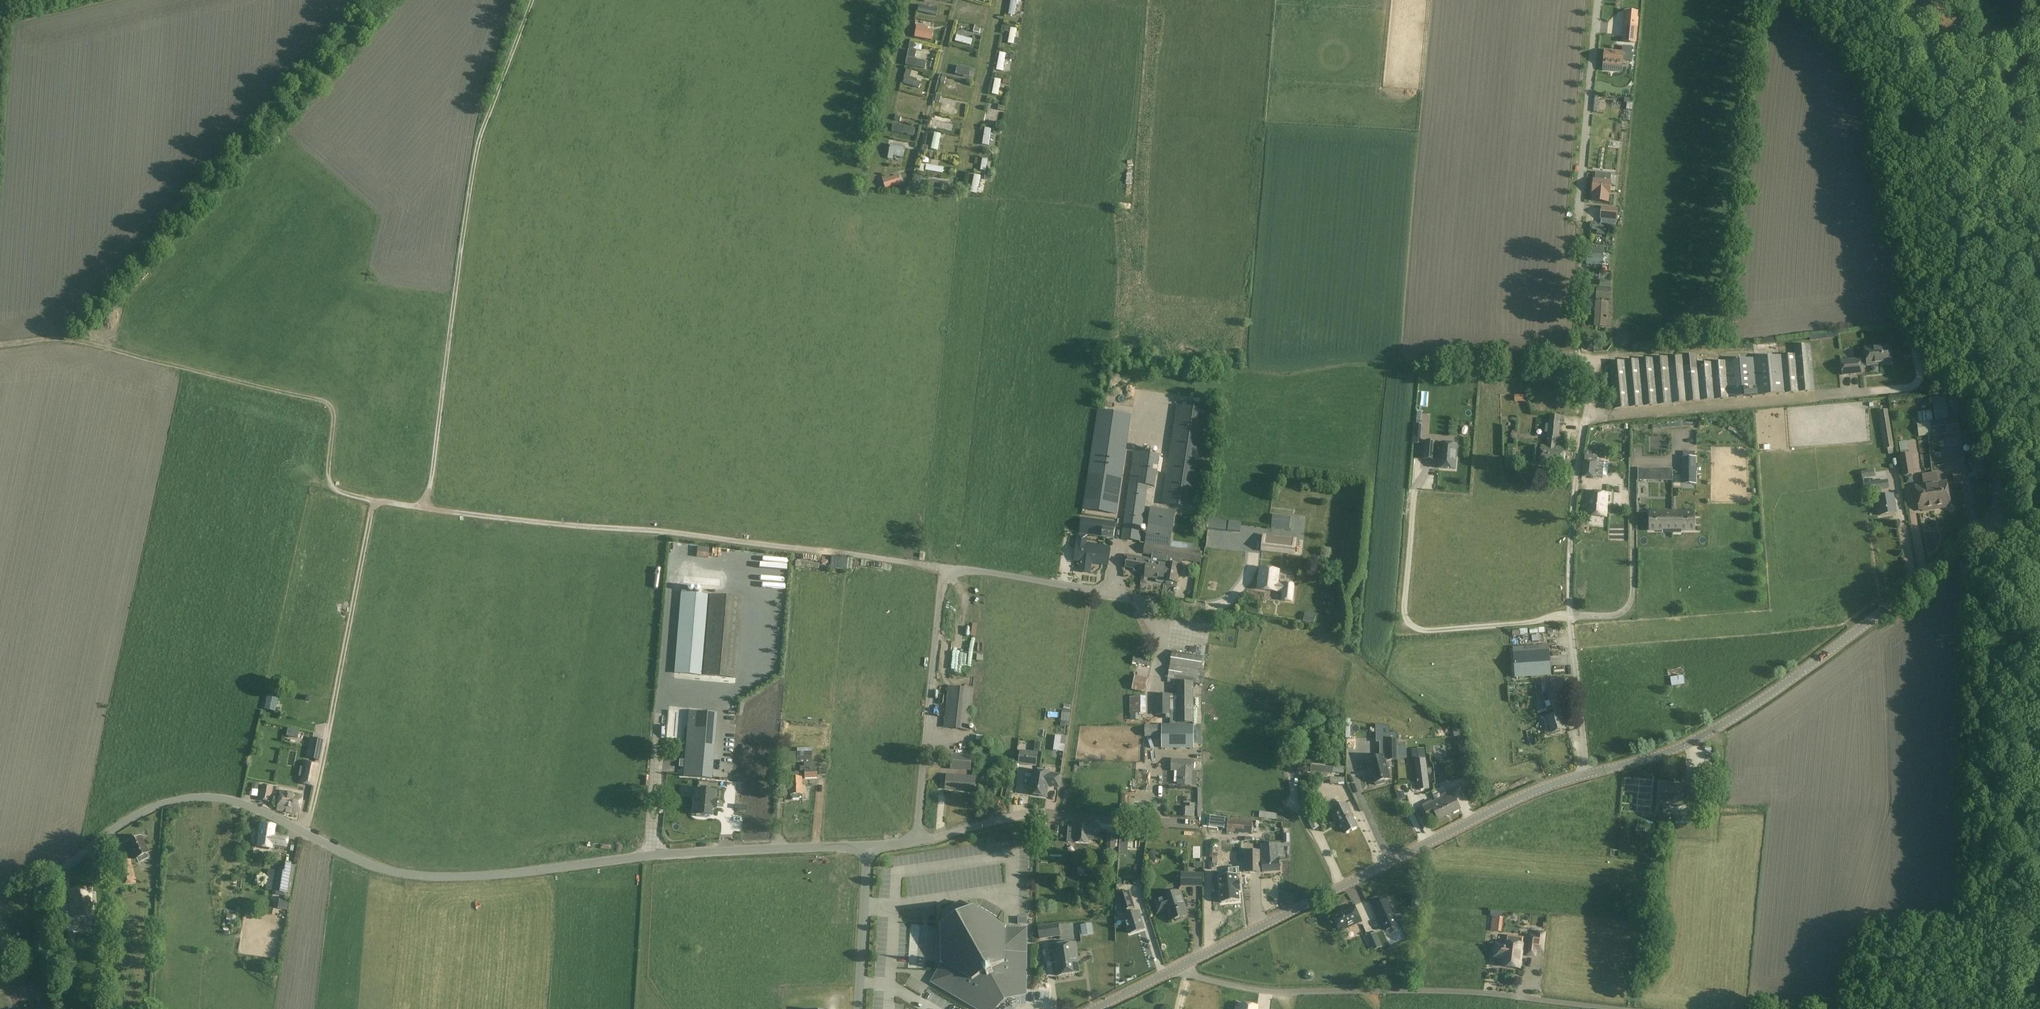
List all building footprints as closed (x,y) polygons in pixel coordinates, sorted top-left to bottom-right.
[(965,0),(959,0),(957,12),(963,13),(965,0)] [(1014,0),(1006,0),(1004,9),(1012,10),(1014,0)] [(910,28),(935,31),(936,22),(912,19),(910,28)] [(1012,39),(1014,23),(1006,22),(1005,38),(1012,39)] [(1624,42),(1634,43),(1636,28),(1625,27),(1624,42)] [(953,29),(952,36),(968,40),(969,34),(953,29)] [(944,59),(950,59),(950,55),(956,56),(957,45),(946,44),(944,59)] [(931,56),(932,47),(908,45),(907,54),(931,56)] [(994,65),(1002,66),(1003,47),(995,46),(994,65)] [(1630,60),(1632,48),(1623,47),(1623,53),(1605,51),(1604,65),(1622,66),(1623,59),(1630,60)] [(955,60),(953,68),(967,72),(969,64),(955,60)] [(979,66),(976,74),(999,83),(1002,74),(979,66)] [(941,77),(950,79),(951,73),(943,71),(941,77)] [(928,74),(903,73),(903,82),(927,83),(928,74)] [(939,88),(957,91),(958,85),(940,82),(939,88)] [(979,90),(980,85),(969,82),(968,88),(979,90)] [(975,96),(973,105),(997,110),(999,101),(975,96)] [(951,109),(953,102),(939,99),(938,106),(951,109)] [(894,112),(918,109),(917,100),(893,103),(894,112)] [(914,124),(925,120),(923,115),(912,119),(914,124)] [(933,115),(932,123),(949,125),(950,117),(933,115)] [(995,127),(972,118),(969,126),(991,136),(995,127)] [(911,135),(908,126),(885,134),(888,143),(911,135)] [(933,145),(937,131),(932,129),(927,143),(933,145)] [(988,158),(969,141),(963,148),(982,164),(988,158)] [(885,179),(904,164),(899,157),(879,172),(885,179)] [(928,167),(920,162),(906,182),(914,187),(928,167)] [(964,187),(971,183),(960,162),(952,166),(964,187)] [(1605,176),(1596,175),(1596,181),(1594,181),(1593,193),(1594,193),(1594,201),(1607,202),(1608,194),(1609,195),(1611,183),(1605,182),(1605,176)] [(1619,209),(1602,207),(1601,219),(1617,221),(1619,209)] [(1586,264),(1603,266),(1604,255),(1587,253),(1586,264)] [(1610,288),(1597,287),(1596,298),(1609,299),(1610,288)] [(1699,294),(1699,304),(1722,305),(1722,295),(1699,294)] [(1611,319),(1606,318),(1607,303),(1596,302),(1595,327),(1610,328),(1611,319)] [(1694,355),(1669,357),(1610,363),(1614,410),(1814,391),(1810,345),(1794,346),(1795,355),(1697,363),(1697,361),(1694,355)] [(1867,366),(1891,364),(1889,346),(1866,348),(1867,366)] [(1860,358),(1841,360),(1842,376),(1861,374),(1860,358)] [(1529,371),(1530,382),(1574,377),(1573,366),(1529,371)] [(1211,410),(1177,405),(1163,504),(1197,509),(1211,410)] [(1083,509),(1117,514),(1132,414),(1098,409),(1083,509)] [(1877,413),(1878,419),(1880,418),(1885,449),(1891,448),(1885,411),(1877,413)] [(1737,421),(1737,414),(1707,415),(1707,422),(1737,421)] [(1935,436),(1960,432),(1958,420),(1933,424),(1935,436)] [(1934,434),(1933,422),(1919,424),(1917,424),(1919,437),(1934,434)] [(1549,424),(1547,437),(1558,439),(1560,425),(1549,424)] [(1555,441),(1549,440),(1548,446),(1541,446),(1540,451),(1535,450),(1534,459),(1539,460),(1538,464),(1563,467),(1564,448),(1554,447),(1555,441)] [(1969,451),(1967,440),(1955,442),(1956,453),(1969,451)] [(1457,445),(1441,444),(1440,445),(1436,444),(1436,442),(1426,441),(1424,459),(1434,460),(1434,459),(1439,459),(1439,468),(1455,469),(1457,445)] [(1140,544),(1145,506),(1147,496),(1154,497),(1160,455),(1134,451),(1121,541),(1140,544)] [(1516,468),(1516,451),(1506,451),(1505,468),(1516,468)] [(1682,458),(1682,479),(1696,479),(1696,458),(1695,458),(1695,452),(1683,452),(1683,458),(1682,458)] [(1913,475),(1910,455),(1900,457),(1903,476),(1913,475)] [(1581,477),(1595,479),(1597,463),(1583,461),(1581,477)] [(1948,472),(1956,470),(1954,463),(1947,465),(1948,472)] [(1638,481),(1650,481),(1650,470),(1638,470),(1638,481)] [(1946,483),(1939,484),(1937,472),(1929,473),(1935,510),(1947,508),(1947,505),(1949,505),(1946,483)] [(1922,474),(1924,487),(1915,488),(1919,510),(1922,509),(1922,512),(1935,510),(1929,473),(1922,474)] [(1887,480),(1863,484),(1864,492),(1888,488),(1887,480)] [(1715,482),(1716,490),(1746,489),(1746,481),(1715,482)] [(1664,495),(1664,489),(1652,489),(1652,500),(1675,501),(1675,495),(1664,495)] [(1588,493),(1587,516),(1606,517),(1607,494),(1588,493)] [(1895,513),(1892,495),(1877,498),(1880,516),(1895,513)] [(1171,542),(1176,511),(1151,507),(1143,554),(1167,559),(1166,564),(1180,566),(1179,574),(1181,574),(1183,561),(1201,563),(1203,552),(1194,550),(1195,545),(1171,542)] [(1663,528),(1672,528),(1672,512),(1650,512),(1650,518),(1649,518),(1649,525),(1650,525),(1650,530),(1663,530),(1663,528)] [(1694,512),(1672,512),(1672,528),(1681,528),(1681,530),(1694,530),(1694,525),(1695,525),(1695,518),(1694,518),(1694,512)] [(1291,516),(1273,514),(1271,528),(1289,530),(1291,516)] [(1116,523),(1082,518),(1080,534),(1114,539),(1116,523)] [(1228,521),(1209,519),(1208,529),(1227,531),(1228,521)] [(1242,523),(1229,521),(1228,530),(1240,532),(1242,523)] [(1078,534),(1077,543),(1075,561),(1081,562),(1079,572),(1090,573),(1091,561),(1100,562),(1099,564),(1107,565),(1110,547),(1087,544),(1088,535),(1078,534)] [(1296,538),(1263,534),(1261,551),(1295,555),(1296,538)] [(1148,562),(1149,559),(1127,556),(1125,567),(1133,569),(1134,571),(1138,571),(1140,569),(1146,570),(1147,570),(1147,569),(1149,569),(1150,563),(1148,562)] [(1163,581),(1164,581),(1164,580),(1166,565),(1150,563),(1149,569),(1147,569),(1147,570),(1146,570),(1145,577),(1156,579),(1155,581),(1156,582),(1162,583),(1163,582),(1163,581)] [(1164,580),(1164,581),(1164,582),(1166,584),(1172,585),(1173,584),(1173,582),(1177,583),(1179,574),(1180,566),(1166,564),(1166,565),(1164,580)] [(1279,571),(1260,569),(1258,590),(1283,593),(1282,600),(1292,602),(1294,585),(1278,583),(1279,571)] [(1336,591),(1322,590),(1321,598),(1334,600),(1336,591)] [(674,673),(703,676),(736,679),(742,598),(709,595),(681,593),(674,673)] [(1198,616),(1196,624),(1204,626),(1206,618),(1198,616)] [(1170,664),(1200,669),(1202,656),(1172,651),(1170,664)] [(1515,678),(1551,676),(1549,652),(1514,654),(1515,678)] [(1168,677),(1198,681),(1200,669),(1170,664),(1168,677)] [(1148,679),(1135,676),(1132,689),(1145,692),(1148,679)] [(1671,678),(1672,686),(1684,684),(1683,676),(1671,678)] [(1542,694),(1548,694),(1554,716),(1544,718),(1547,727),(1549,727),(1551,733),(1565,729),(1560,714),(1562,714),(1556,693),(1565,692),(1563,678),(1540,680),(1542,694)] [(1193,684),(1177,684),(1177,723),(1193,723),(1193,684)] [(944,728),(969,731),(974,689),(948,686),(944,728)] [(1169,714),(1169,694),(1154,694),(1154,714),(1169,714)] [(275,712),(278,698),(267,696),(264,710),(275,712)] [(1143,699),(1132,699),(1132,709),(1142,709),(1143,699)] [(682,783),(691,784),(692,777),(712,779),(717,714),(688,712),(683,777),(682,783)] [(1373,722),(1374,733),(1385,732),(1384,721),(1373,722)] [(1453,725),(1454,737),(1463,736),(1461,723),(1453,725)] [(1163,725),(1162,725),(1162,732),(1162,748),(1194,748),(1194,725),(1163,725)] [(318,761),(322,741),(312,739),(309,759),(318,761)] [(1398,758),(1407,758),(1406,745),(1397,745),(1398,758)] [(812,751),(789,752),(789,762),(817,762),(817,752),(812,752),(812,751)] [(1020,751),(1019,764),(1036,766),(1038,753),(1020,751)] [(973,757),(952,755),(951,770),(972,771),(973,757)] [(1445,775),(1444,755),(1431,755),(1431,775),(1445,775)] [(1462,769),(1466,781),(1475,778),(1469,755),(1460,758),(1463,769),(1462,769)] [(1390,779),(1384,756),(1367,761),(1368,768),(1370,774),(1372,773),(1375,783),(1376,783),(1377,786),(1385,783),(1384,781),(1390,779)] [(1425,759),(1415,760),(1418,790),(1429,789),(1427,774),(1431,774),(1431,769),(1427,769),(1425,759)] [(1173,771),(1178,771),(1177,785),(1193,786),(1194,761),(1174,760),(1173,771)] [(317,764),(306,762),(304,768),(308,769),(306,778),(303,777),(302,783),(313,786),(317,764)] [(806,779),(817,778),(816,762),(805,763),(805,767),(800,767),(801,776),(806,775),(806,779)] [(1052,787),(1059,788),(1061,776),(1050,774),(1051,773),(1034,771),(1030,795),(1047,797),(1049,785),(1052,786),(1052,787)] [(975,778),(947,775),(946,789),(974,791),(975,778)] [(802,794),(801,778),(789,779),(789,795),(790,795),(790,797),(792,799),(799,799),(801,796),(801,795),(802,794)] [(273,787),(262,784),(259,800),(270,803),(273,787)] [(1661,785),(1660,805),(1682,806),(1683,786),(1661,785)] [(704,817),(704,815),(711,816),(711,809),(713,809),(713,799),(714,800),(715,791),(697,790),(696,797),(695,797),(694,814),(697,815),(697,817),(704,817)] [(303,796),(281,791),(277,810),(299,814),(303,796)] [(1443,799),(1439,800),(1433,804),(1431,801),(1422,806),(1429,820),(1436,816),(1438,820),(1460,809),(1451,791),(1441,796),(1443,799)] [(1327,806),(1322,794),(1312,799),(1317,811),(1327,806)] [(1346,803),(1330,811),(1334,818),(1336,817),(1345,833),(1358,827),(1346,803)] [(1307,818),(1312,830),(1319,827),(1314,815),(1307,818)] [(1209,826),(1224,828),(1225,818),(1210,816),(1209,826)] [(1227,818),(1226,832),(1252,834),(1252,832),(1263,833),(1263,829),(1263,825),(1265,825),(1265,821),(1253,820),(1227,818)] [(287,837),(275,835),(276,827),(258,824),(255,846),(273,848),(274,847),(286,849),(287,837)] [(1099,840),(1100,826),(1090,825),(1076,824),(1075,842),(1089,843),(1089,839),(1099,840)] [(1140,840),(1141,828),(1120,827),(1119,855),(1127,855),(1128,839),(1140,840)] [(1108,833),(1107,848),(1115,849),(1115,846),(1119,847),(1120,831),(1116,833),(1108,833)] [(1238,836),(1219,836),(1218,860),(1238,861),(1238,836)] [(139,863),(149,858),(147,853),(148,853),(140,837),(128,843),(132,852),(131,853),(134,859),(115,864),(120,887),(136,883),(131,865),(139,863)] [(547,853),(556,853),(556,843),(546,844),(547,853)] [(1276,844),(1261,845),(1263,861),(1262,861),(1263,872),(1280,871),(1279,859),(1278,859),(1276,844)] [(1193,846),(1194,858),(1202,858),(1202,846),(1193,846)] [(1258,865),(1260,865),(1259,851),(1244,851),(1245,873),(1243,873),(1243,878),(1252,878),(1252,872),(1258,872),(1258,865)] [(285,893),(290,863),(280,861),(278,871),(270,870),(266,890),(285,893)] [(1201,874),(1181,874),(1181,886),(1201,886),(1201,874)] [(1236,878),(1222,878),(1222,898),(1236,898),(1236,878)] [(90,889),(70,891),(71,902),(72,902),(72,907),(71,907),(72,917),(92,915),(90,889)] [(1175,921),(1177,921),(1182,919),(1183,918),(1183,917),(1187,916),(1183,903),(1184,903),(1180,892),(1163,897),(1163,898),(1154,901),(1158,914),(1167,910),(1171,921),(1175,920),(1175,921)] [(1129,916),(1124,917),(1130,934),(1144,930),(1138,913),(1133,915),(1131,909),(1134,908),(1129,893),(1117,897),(1122,912),(1127,910),(1129,916)] [(289,902),(280,900),(278,909),(288,911),(289,902)] [(1386,900),(1374,906),(1385,931),(1398,925),(1386,900)] [(931,982),(976,1008),(992,1008),(997,1000),(995,999),(996,998),(1007,992),(1008,992),(1008,994),(1026,994),(1027,928),(1005,928),(1005,927),(974,909),(972,909),(960,902),(943,912),(943,926),(942,926),(942,927),(942,963),(935,975),(931,982)] [(1354,906),(1332,916),(1340,932),(1361,922),(1354,906)] [(1503,918),(1495,917),(1493,931),(1502,932),(1503,918)] [(1059,923),(1038,925),(1039,939),(1060,937),(1059,923)] [(1082,926),(1083,934),(1093,933),(1092,924),(1082,926)] [(1281,930),(1274,931),(1276,942),(1279,941),(1279,945),(1284,943),(1281,930)] [(1524,951),(1531,952),(1530,955),(1538,955),(1538,950),(1545,950),(1547,933),(1540,932),(1539,936),(1533,935),(1531,947),(1525,947),(1525,945),(1508,943),(1508,945),(1499,944),(1497,958),(1507,959),(1506,966),(1523,968),(1524,951)] [(15,950),(24,946),(21,939),(12,943),(15,950)] [(1057,976),(1079,973),(1077,957),(1078,957),(1076,943),(1053,946),(1057,976)] [(86,952),(82,944),(76,947),(80,955),(86,952)] [(1322,971),(1323,980),(1342,977),(1340,968),(1322,971)] [(1297,971),(1296,977),(1312,979),(1313,973),(1297,971)]
